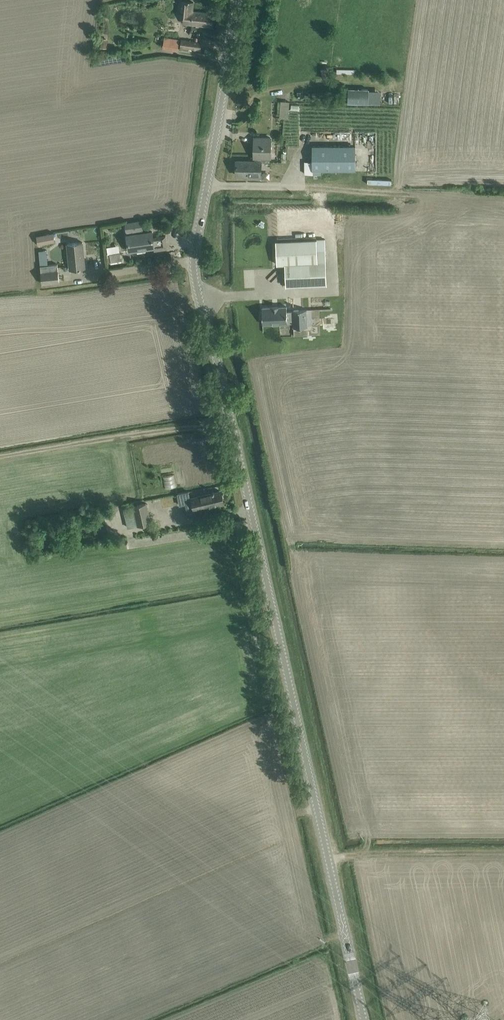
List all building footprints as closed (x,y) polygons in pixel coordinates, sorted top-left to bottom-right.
[(183,23),(202,25),(212,26),(213,13),(193,11),(193,2),(181,1),(180,10),(185,11),(183,23)] [(164,37),(162,48),(178,50),(179,39),(164,37)] [(201,43),(182,40),(181,47),(200,50),(201,43)] [(329,67),(321,68),(323,78),(331,77),(329,67)] [(381,103),(382,89),(350,88),(350,102),(381,103)] [(281,100),(281,116),(290,116),(291,101),(281,100)] [(270,138),(254,138),(254,161),(261,161),(261,162),(270,162),(270,138)] [(313,170),(355,170),(355,147),(312,147),(312,162),(305,162),(305,174),(313,174),(313,170)] [(254,161),(236,161),(236,175),(248,175),(248,177),(261,177),(261,162),(261,161),(254,161)] [(311,229),(319,229),(319,210),(311,210),(311,229)] [(143,229),(141,221),(125,223),(129,251),(154,247),(154,250),(168,249),(166,236),(153,237),(152,232),(142,233),(141,229),(143,229)] [(54,233),(37,237),(39,244),(55,241),(54,233)] [(325,239),(316,239),(286,241),(276,241),(277,264),(285,264),(286,286),(296,286),(327,285),(325,239)] [(85,268),(82,242),(67,244),(70,269),(78,269),(79,269),(81,269),(80,268),(85,268)] [(111,261),(121,260),(120,252),(110,253),(111,261)] [(59,282),(58,271),(57,264),(40,266),(42,283),(59,282)] [(313,303),(313,312),(323,312),(323,302),(313,303)] [(263,324),(279,323),(279,324),(293,323),(294,327),(297,327),(299,329),(302,328),(304,327),(307,327),(306,309),(293,310),(293,311),(287,311),(287,306),(279,307),(279,306),(271,306),(271,307),(262,307),(262,312),(261,313),(261,319),(263,320),(263,324)] [(175,475),(164,476),(166,488),(177,487),(175,475)] [(198,509),(223,503),(221,491),(214,492),(214,491),(212,492),(213,493),(191,498),(192,502),(184,504),(188,517),(200,514),(198,509)] [(147,502),(133,505),(138,526),(151,523),(147,502)] [(76,518),(69,519),(70,526),(77,524),(76,518)]
